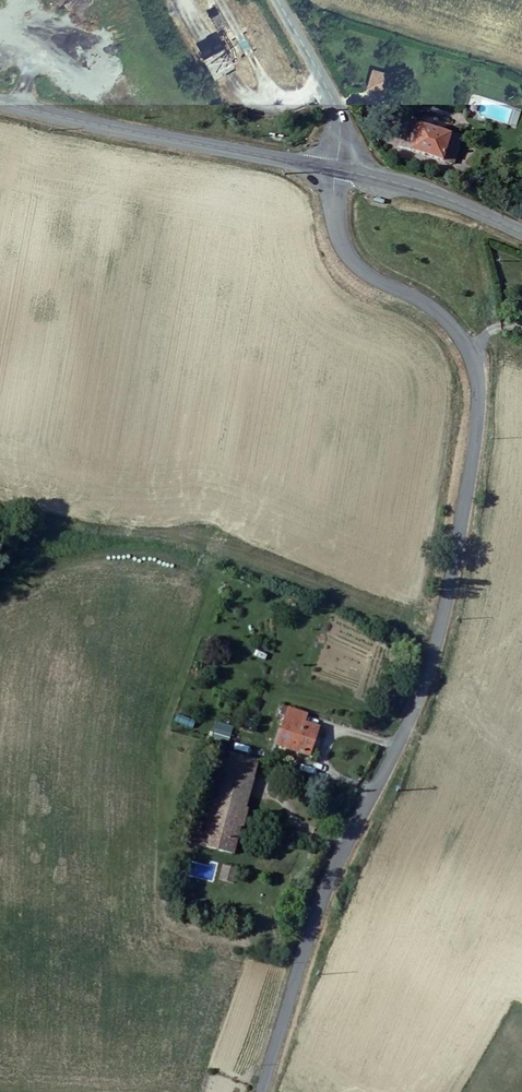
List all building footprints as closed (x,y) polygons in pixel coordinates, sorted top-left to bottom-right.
[(224,24),(232,19),(223,6),(215,10),(224,24)] [(219,70),(240,57),(228,37),(206,50),(219,70)] [(365,88),(382,93),(389,72),(371,66),(365,88)] [(471,130),(419,112),(410,138),(462,156),(471,130)] [(255,649),(253,655),(265,659),(266,653),(255,649)] [(315,752),(324,724),(309,720),(311,711),(291,706),(280,741),(315,752)] [(230,739),(230,729),(212,730),(212,739),(230,739)] [(220,805),(212,835),(202,833),(199,848),(241,858),(249,829),(253,829),(257,812),(253,811),(258,785),(262,768),(231,760),(220,805)]
